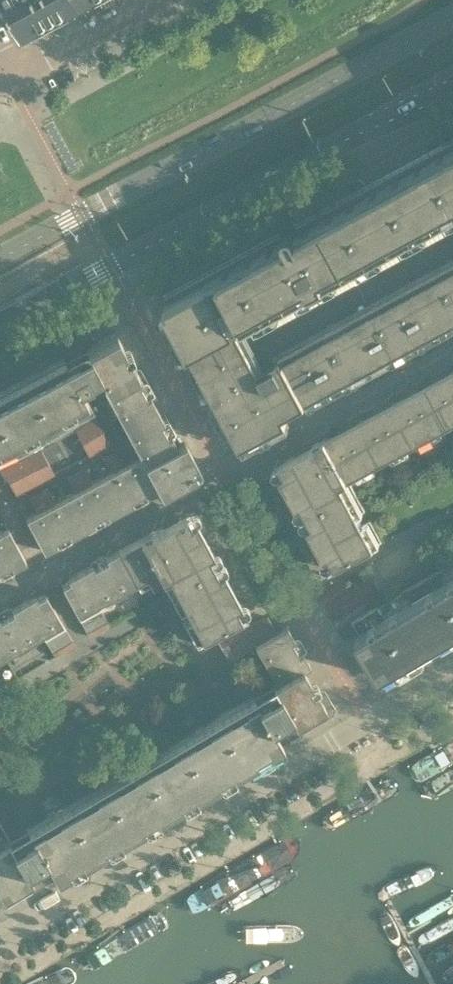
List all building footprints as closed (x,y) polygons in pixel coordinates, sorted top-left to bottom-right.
[(22,32),(82,0),(6,0),(22,32)] [(297,233),(294,228),(294,227),(293,227),(292,226),(291,225),(290,225),(288,226),(287,226),(286,227),(285,227),(285,228),(284,229),(284,230),(284,231),(284,232),(284,233),(284,234),(287,239),(205,283),(204,283),(202,283),(200,285),(199,286),(191,291),(189,290),(185,292),(185,294),(164,305),(172,320),(171,321),(174,325),(175,325),(240,447),(287,421),(283,415),(452,323),(452,264),(281,356),(278,358),(279,358),(258,369),(235,326),(452,209),(452,149),(297,233)] [(4,479),(6,477),(16,494),(54,474),(40,448),(75,429),(89,455),(108,444),(101,431),(103,430),(79,386),(90,380),(86,374),(96,369),(105,386),(135,370),(127,355),(124,357),(120,350),(124,348),(115,331),(65,359),(59,348),(0,380),(0,471),(4,479)] [(426,384),(429,390),(448,426),(452,424),(452,369),(426,384)] [(135,370),(105,386),(103,387),(108,398),(103,401),(113,420),(118,417),(124,427),(156,409),(135,370)] [(448,426),(429,390),(426,384),(391,403),(394,408),(414,444),(448,426)] [(414,444),(394,408),(391,403),(357,421),(360,427),(381,463),(414,444)] [(156,409),(124,427),(129,437),(124,440),(133,458),(139,455),(139,456),(144,464),(177,446),(156,409)] [(381,463),(360,427),(357,421),(325,438),(328,444),(347,481),(349,480),(381,463)] [(347,481),(328,444),(325,438),(274,466),(302,518),(354,490),(349,480),(347,481)] [(184,442),(177,446),(144,464),(139,456),(122,465),(123,467),(126,473),(127,472),(130,477),(129,478),(136,491),(138,495),(144,492),(145,495),(157,489),(161,496),(196,477),(190,466),(196,463),(184,442)] [(140,498),(138,495),(136,491),(129,478),(130,477),(127,472),(126,473),(123,467),(122,465),(115,452),(105,457),(112,471),(92,481),(85,468),(67,478),(74,491),(64,496),(82,529),(140,498)] [(43,550),(82,529),(64,496),(54,502),(47,488),(29,498),(36,511),(25,517),(43,550)] [(354,490),(302,518),(330,569),(382,541),(370,519),(362,524),(357,513),(364,509),(354,490)] [(218,563),(196,522),(190,511),(118,550),(136,583),(147,577),(152,587),(161,582),(166,592),(218,563)] [(25,560),(7,527),(0,531),(0,573),(25,560)] [(91,565),(80,571),(98,604),(107,599),(110,604),(128,594),(125,589),(136,583),(118,550),(106,557),(104,562),(96,566),(91,565)] [(367,612),(351,621),(361,637),(357,640),(379,678),(398,667),(400,670),(406,666),(452,638),(452,561),(367,612)] [(218,563),(166,592),(177,612),(184,608),(189,617),(182,621),(194,643),(244,615),(245,614),(218,563)] [(98,604),(80,571),(67,578),(69,581),(61,585),(89,636),(109,625),(98,604)] [(45,593),(37,598),(35,595),(23,602),(42,634),(55,656),(74,644),(45,593)] [(5,656),(15,650),(18,656),(36,645),(32,640),(42,634),(23,602),(12,609),(10,614),(3,618),(0,618),(0,648),(5,656)] [(267,616),(258,621),(218,642),(229,661),(255,646),(254,645),(276,632),(267,616)] [(254,645),(255,646),(260,655),(255,659),(265,677),(271,673),(276,682),(277,684),(302,669),(309,665),(302,653),(297,651),(292,643),(293,638),(286,626),(276,632),(254,645)] [(46,816),(13,836),(14,839),(0,847),(0,907),(5,908),(33,891),(35,885),(31,879),(41,873),(47,883),(68,870),(69,865),(74,863),(77,861),(82,862),(105,848),(107,843),(115,838),(120,840),(143,826),(144,821),(154,815),(156,818),(181,804),(179,801),(190,794),(195,796),(218,782),(219,777),(227,772),(232,774),(255,760),(256,755),(264,750),(269,752),(290,739),(284,729),(295,723),(298,729),(305,731),(333,714),(335,708),(324,690),(318,689),(312,692),(307,685),(311,683),(302,669),(277,684),(276,682),(272,685),(271,684),(121,772),(46,816)] [(14,839),(13,836),(2,819),(0,820),(0,847),(14,839)] [(184,897),(195,915),(299,855),(288,837),(184,897)]
